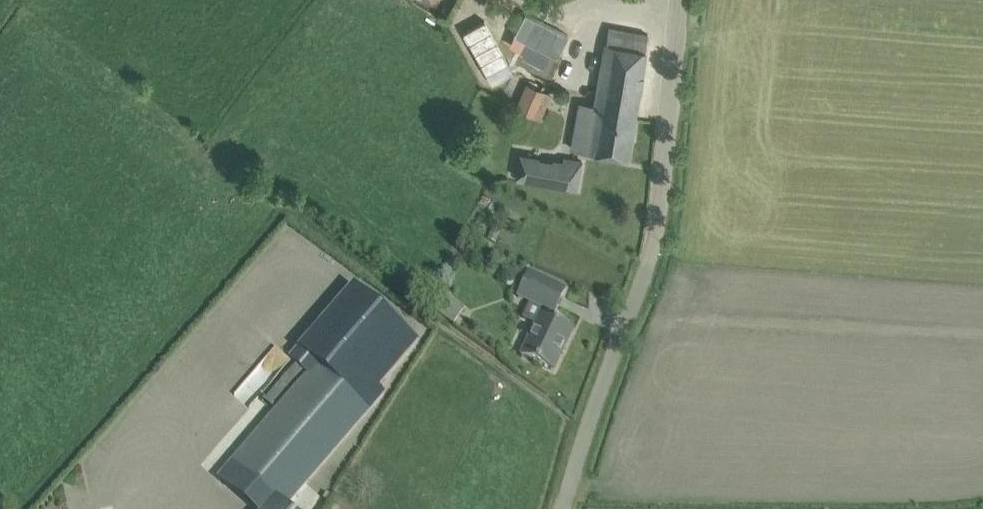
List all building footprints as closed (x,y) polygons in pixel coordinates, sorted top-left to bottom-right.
[(648,51),(647,51),(650,33),(609,26),(595,106),(578,102),(569,148),(582,151),(587,151),(629,159),(648,51)] [(527,83),(516,107),(515,108),(540,119),(551,93),(527,83)] [(530,156),(527,180),(579,189),(582,158),(564,156),(564,160),(530,156)] [(566,289),(547,280),(530,272),(518,296),(530,302),(523,317),(537,323),(521,355),(536,362),(554,370),(573,329),(552,319),(566,289)] [(285,507),(371,407),(384,392),(377,386),(417,341),(354,287),(291,359),(309,375),(233,463),(273,498),(264,508),(288,508),(285,507)] [(434,307),(455,323),(466,307),(446,292),(434,307)] [(226,386),(237,397),(282,349),(271,338),(226,386)]
